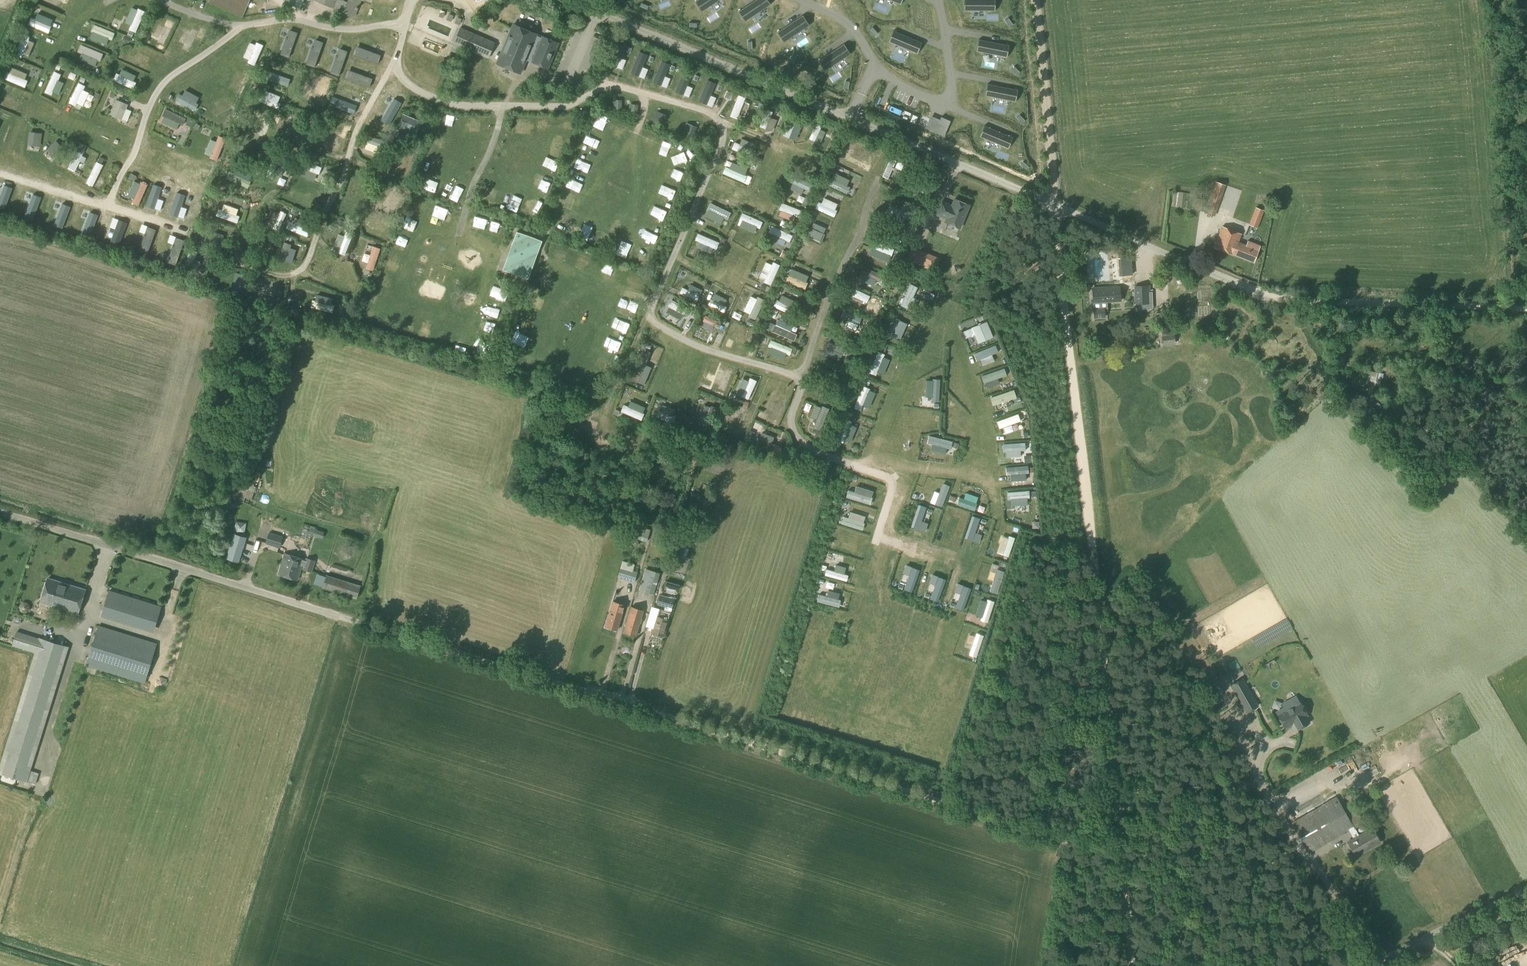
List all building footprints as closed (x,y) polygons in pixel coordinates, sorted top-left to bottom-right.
[(62,9),(64,2),(59,0),(40,0),(39,1),(62,9)] [(213,8),(247,23),(256,0),(216,0),(213,8)] [(353,16),(360,1),(358,0),(314,0),(353,16)] [(696,0),(702,10),(719,0),(697,0),(696,0)] [(740,11),(747,21),(768,5),(765,0),(755,0),(740,11)] [(966,11),(992,11),(992,0),(965,0),(966,11)] [(134,25),(140,9),(135,7),(129,23),(134,25)] [(138,34),(147,11),(140,9),(132,32),(138,34)] [(30,23),(52,32),(55,25),(33,16),(30,23)] [(801,16),(779,31),(786,41),(808,26),(801,16)] [(94,31),(117,39),(119,33),(96,24),(94,31)] [(171,24),(158,44),(165,49),(178,29),(171,24)] [(541,38),(536,36),(537,34),(514,25),(498,64),(520,74),(527,56),(533,59),(532,60),(547,67),(557,43),(542,37),(541,38)] [(872,26),(868,30),(874,36),(878,33),(872,26)] [(184,50),(193,54),(204,32),(195,28),(184,50)] [(411,41),(422,46),(427,34),(417,29),(411,41)] [(487,58),(494,43),(461,29),(454,44),(487,58)] [(895,31),(890,42),(915,53),(920,42),(895,31)] [(22,56),(31,35),(25,32),(16,54),(22,56)] [(324,57),(330,60),(337,39),(331,36),(324,57)] [(980,40),(978,52),(1005,57),(1007,45),(980,40)] [(257,51),(264,54),(268,46),(261,43),(257,51)] [(83,44),(81,49),(101,58),(103,53),(83,44)] [(380,47),(375,45),(371,61),(376,62),(380,47)] [(381,45),(376,65),(384,68),(389,48),(381,45)] [(744,45),(740,53),(745,55),(748,47),(744,45)] [(841,45),(819,60),(826,70),(848,55),(841,45)] [(285,47),(282,54),(305,62),(307,56),(285,47)] [(465,52),(458,67),(470,73),(477,57),(465,52)] [(133,54),(129,61),(151,72),(154,65),(133,54)] [(62,79),(64,72),(55,70),(48,93),(54,94),(59,78),(62,79)] [(9,71),(6,78),(27,86),(30,79),(9,71)] [(70,77),(76,79),(79,73),(73,71),(70,77)] [(128,85),(131,78),(119,73),(116,80),(128,85)] [(272,74),(270,80),(289,86),(291,80),(272,74)] [(313,91),(321,77),(317,75),(308,89),(313,91)] [(308,77),(303,86),(308,89),(313,80),(308,77)] [(239,88),(237,94),(241,95),(245,81),(235,79),(233,87),(239,88)] [(847,80),(840,85),(843,89),(850,84),(847,80)] [(85,105),(91,90),(86,88),(88,84),(80,81),(72,100),(85,105)] [(334,100),(348,107),(353,97),(345,93),(350,85),(344,82),(334,100)] [(1015,90),(989,85),(987,97),(1013,102),(1015,90)] [(182,101),(198,110),(201,104),(198,102),(201,97),(188,90),(182,101)] [(396,106),(402,100),(392,90),(387,96),(396,106)] [(727,92),(724,97),(730,100),(732,94),(727,92)] [(104,108),(110,97),(104,94),(98,105),(104,108)] [(19,112),(22,104),(0,95),(0,104),(19,112)] [(230,96),(217,101),(219,107),(232,101),(230,96)] [(740,110),(743,100),(738,98),(734,108),(740,110)] [(747,112),(751,101),(744,99),(741,110),(747,112)] [(121,120),(128,105),(116,100),(110,115),(121,120)] [(612,110),(621,110),(622,101),(613,100),(612,110)] [(214,110),(218,119),(237,110),(233,101),(214,110)] [(628,114),(637,115),(638,105),(629,104),(628,114)] [(667,115),(656,111),(652,122),(663,126),(667,115)] [(600,132),(608,129),(601,115),(593,119),(600,132)] [(1019,115),(1016,118),(1022,124),(1025,121),(1019,115)] [(513,122),(523,137),(531,131),(521,116),(513,122)] [(790,121),(795,125),(799,120),(794,116),(790,121)] [(190,127),(193,119),(188,117),(185,125),(190,127)] [(929,119),(925,128),(944,136),(948,127),(929,119)] [(697,127),(686,123),(682,133),(693,138),(697,127)] [(301,125),(297,132),(308,139),(312,132),(301,125)] [(574,134),(574,125),(566,126),(566,135),(574,134)] [(1010,137),(986,126),(981,137),(1006,148),(1010,137)] [(824,127),(815,128),(816,138),(825,137),(824,127)] [(77,136),(90,142),(92,137),(79,131),(77,136)] [(40,147),(42,134),(29,132),(27,145),(40,147)] [(222,137),(211,158),(219,162),(230,141),(222,137)] [(585,146),(591,148),(594,141),(588,139),(585,146)] [(341,151),(343,145),(329,140),(327,147),(341,151)] [(859,140),(854,150),(872,159),(877,149),(859,140)] [(56,159),(65,150),(55,141),(46,150),(56,159)] [(565,152),(568,147),(562,143),(559,149),(565,152)] [(87,163),(82,158),(86,154),(82,151),(67,164),(75,173),(87,163)] [(801,160),(819,169),(823,161),(805,152),(801,160)] [(276,155),(269,177),(278,180),(284,157),(276,155)] [(892,176),(899,159),(892,156),(885,174),(892,176)] [(444,163),(428,157),(424,168),(440,174),(444,163)] [(410,175),(415,161),(409,158),(403,173),(410,175)] [(106,181),(100,178),(106,164),(98,160),(89,181),(103,187),(106,181)] [(1019,164),(1015,167),(1021,174),(1025,171),(1019,164)] [(1234,174),(1237,167),(1231,165),(1228,172),(1234,174)] [(254,183),(257,177),(238,169),(235,176),(254,183)] [(325,184),(327,175),(304,170),(302,179),(325,184)] [(840,179),(847,181),(850,175),(843,172),(840,179)] [(1224,191),(1232,191),(1233,174),(1220,174),(1219,201),(1223,201),(1224,191)] [(829,183),(847,192),(851,185),(833,176),(829,183)] [(427,185),(433,192),(444,184),(438,177),(427,185)] [(789,192),(801,195),(803,190),(807,191),(809,184),(793,179),(789,192)] [(193,180),(192,185),(203,189),(205,184),(193,180)] [(132,198),(139,201),(146,187),(139,184),(132,198)] [(486,201),(496,204),(501,190),(491,186),(486,201)] [(715,194),(735,202),(739,195),(719,186),(715,194)] [(388,202),(397,210),(405,201),(395,193),(388,202)] [(840,210),(836,208),(839,202),(825,195),(818,209),(837,217),(840,210)] [(1200,210),(1203,200),(1196,198),(1194,209),(1200,210)] [(945,218),(944,222),(959,229),(969,205),(954,199),(951,207),(948,206),(949,204),(941,201),(936,214),(945,218)] [(192,214),(195,202),(185,200),(182,212),(192,214)] [(781,208),(802,215),(804,209),(783,202),(781,208)] [(1215,216),(1219,205),(1211,202),(1207,213),(1215,216)] [(729,216),(731,210),(712,203),(710,209),(729,216)] [(239,215),(241,209),(226,204),(224,210),(239,215)] [(535,218),(541,214),(536,206),(530,210),(535,218)] [(440,222),(452,226),(457,212),(445,207),(440,222)] [(1257,228),(1264,210),(1255,207),(1249,225),(1257,228)] [(240,224),(242,217),(221,209),(219,217),(240,224)] [(278,220),(286,225),(291,216),(284,211),(278,220)] [(375,212),(371,221),(393,229),(396,221),(375,212)] [(408,216),(405,225),(416,229),(419,219),(408,216)] [(816,222),(814,225),(824,231),(827,227),(816,222)] [(292,223),(290,232),(312,237),(314,229),(292,223)] [(774,225),(771,231),(778,233),(776,240),(785,244),(786,241),(793,243),(797,235),(774,225)] [(810,226),(807,235),(824,241),(827,231),(810,226)] [(1233,255),(1238,242),(1241,234),(1221,226),(1213,247),(1233,255)] [(541,240),(516,230),(502,269),(527,278),(541,240)] [(349,232),(341,253),(348,256),(356,234),(349,232)] [(701,232),(697,239),(720,251),(723,244),(701,232)] [(260,242),(278,250),(280,245),(262,237),(260,242)] [(395,248),(406,252),(410,243),(399,239),(395,248)] [(1238,242),(1233,255),(1253,262),(1260,245),(1248,241),(1246,245),(1238,242)] [(287,244),(285,260),(298,261),(298,250),(292,250),(293,244),(287,244)] [(371,245),(365,266),(377,270),(383,248),(371,245)] [(629,258),(632,249),(625,246),(622,255),(629,258)] [(799,246),(796,253),(811,261),(815,254),(799,246)] [(874,253),(886,259),(889,252),(877,247),(874,253)] [(931,255),(912,247),(907,260),(926,268),(931,255)] [(573,264),(576,254),(570,252),(567,262),(573,264)] [(1098,279),(1108,278),(1107,259),(1096,260),(1098,279)] [(768,260),(761,276),(768,279),(775,264),(768,260)] [(607,275),(619,275),(618,265),(607,265),(607,275)] [(541,278),(554,284),(559,273),(546,268),(541,278)] [(243,285),(245,280),(237,276),(235,282),(243,285)] [(1134,305),(1144,304),(1143,286),(1134,286),(1134,305)] [(1106,288),(1106,287),(1091,288),(1092,308),(1090,308),(1090,318),(1106,317),(1105,307),(1102,308),(1101,302),(1121,301),(1120,288),(1106,288)] [(716,298),(719,291),(712,289),(710,296),(716,298)] [(854,289),(852,296),(872,302),(874,294),(854,289)] [(752,313),(759,297),(753,294),(746,310),(752,313)] [(776,306),(786,310),(788,303),(778,299),(776,306)] [(686,313),(688,307),(674,300),(671,306),(686,313)] [(496,314),(503,316),(505,308),(498,306),(496,314)] [(625,315),(635,318),(637,311),(627,308),(625,315)] [(743,320),(745,314),(737,312),(735,318),(743,320)] [(699,332),(706,335),(713,319),(706,316),(699,332)] [(778,324),(793,329),(795,323),(780,318),(778,324)] [(987,321),(971,327),(978,344),(993,338),(987,321)] [(743,340),(747,330),(737,326),(733,336),(743,340)] [(443,343),(451,346),(456,333),(449,330),(443,343)] [(1163,346),(1175,344),(1174,333),(1161,335),(1163,346)] [(859,336),(854,334),(851,341),(857,343),(859,336)] [(787,354),(793,356),(796,347),(773,341),(772,346),(788,351),(787,354)] [(724,388),(731,389),(734,370),(727,368),(724,388)] [(717,384),(723,385),(727,370),(720,369),(717,384)] [(1375,386),(1378,373),(1369,371),(1366,384),(1375,386)] [(625,413),(640,419),(643,412),(627,406),(625,413)] [(728,425),(726,430),(736,434),(738,429),(728,425)] [(649,499),(653,486),(646,484),(642,497),(649,499)] [(692,523),(697,504),(687,501),(682,520),(692,523)] [(244,533),(246,523),(235,521),(234,531),(244,533)] [(648,542),(652,531),(631,524),(627,536),(648,542)] [(279,548),(282,537),(268,533),(265,544),(279,548)] [(238,562),(246,538),(233,534),(226,558),(238,562)] [(683,556),(686,546),(677,544),(674,554),(683,556)] [(303,559),(284,553),(277,574),(297,580),(301,567),(303,567),(302,570),(311,572),(315,560),(306,558),(305,561),(303,561),(303,559)] [(620,567),(617,578),(633,583),(637,572),(633,570),(634,564),(622,561),(620,567)] [(659,575),(645,571),(639,590),(653,594),(659,575)] [(356,598),(360,586),(326,575),(322,588),(356,598)] [(77,614),(85,589),(47,577),(39,602),(77,614)] [(153,632),(161,607),(109,591),(101,616),(153,632)] [(672,609),(674,599),(659,595),(657,605),(672,609)] [(616,630),(624,605),(613,601),(605,626),(616,630)] [(634,636),(642,610),(632,607),(624,632),(634,636)] [(667,619),(669,612),(659,609),(657,616),(652,632),(664,635),(669,620),(667,619)] [(144,684),(157,643),(98,625),(85,666),(144,684)] [(15,632),(11,645),(34,652),(0,760),(0,773),(24,781),(35,784),(38,774),(27,770),(66,647),(39,638),(38,639),(15,632)] [(194,664),(195,659),(180,655),(179,659),(194,664)] [(1242,679),(1231,686),(1246,712),(1257,706),(1242,679)] [(1284,707),(1275,712),(1286,731),(1294,726),(1297,731),(1310,723),(1306,717),(1308,716),(1300,701),(1286,709),(1284,707)] [(1374,746),(1380,760),(1393,755),(1386,740),(1374,746)] [(1321,805),(1292,822),(1309,852),(1348,829),(1353,838),(1348,842),(1356,856),(1380,842),(1372,828),(1359,835),(1336,796),(1321,804),(1321,805)]
